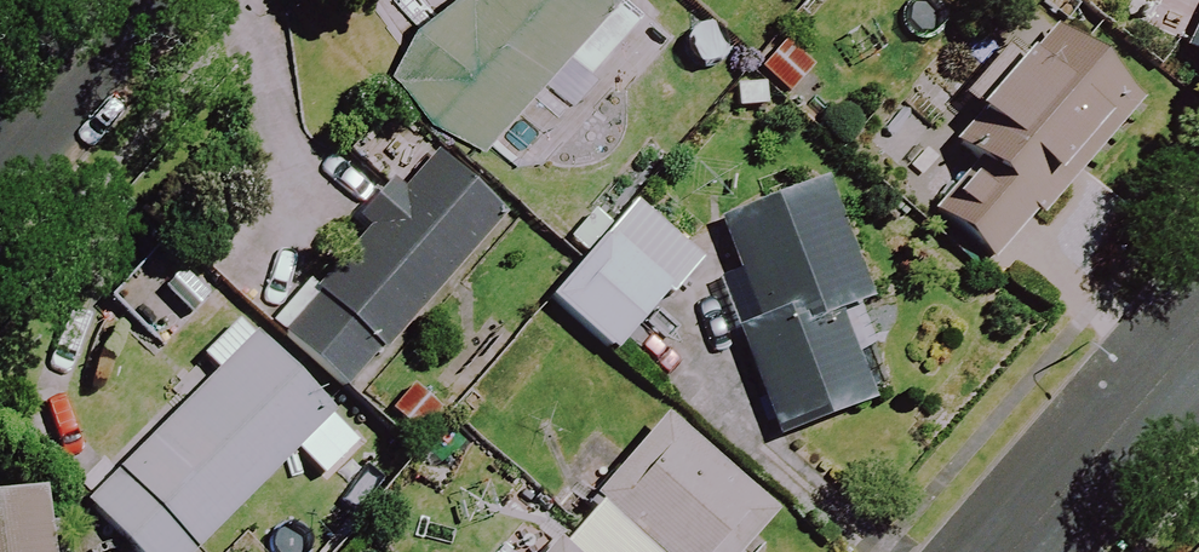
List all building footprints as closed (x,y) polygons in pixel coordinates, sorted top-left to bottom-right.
[(638,0),(475,0),(410,67),(520,174),(552,141),(523,113),(581,54),(598,69),(652,14),(638,0)] [(1135,110),(1053,36),(955,144),(984,170),(938,221),(991,268),(1135,110)] [(504,217),(430,151),(363,226),(369,232),(281,330),(349,391),(504,217)] [(870,301),(822,180),(719,220),(758,321),(737,329),(780,440),(873,403),(838,314),(870,301)] [(701,260),(638,202),(549,299),(612,357),(701,260)] [(236,325),(199,362),(211,374),(83,502),(133,551),(194,551),(284,461),(324,501),(368,456),(236,325)] [(671,424),(556,551),(742,551),(774,516),(671,424)] [(40,494),(0,501),(0,551),(50,551),(40,494)]
